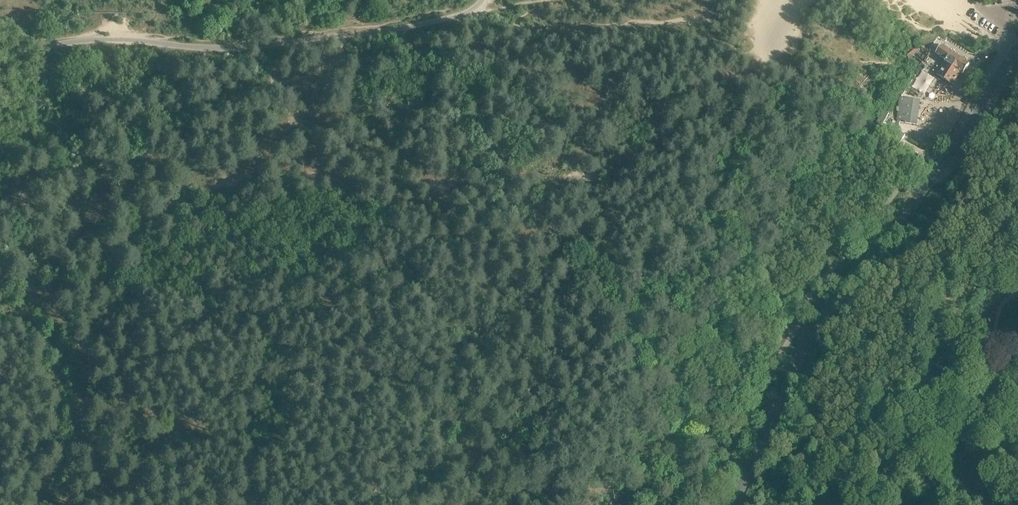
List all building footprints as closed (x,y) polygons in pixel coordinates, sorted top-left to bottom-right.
[(905,52),(909,58),(920,50),(915,44),(905,52)] [(968,63),(941,45),(936,53),(946,60),(937,74),(941,76),(952,84),(960,72),(961,73),(968,63)] [(887,118),(891,112),(886,109),(884,113),(882,112),(877,120),(874,119),(869,127),(898,146),(904,135),(900,133),(902,130),(899,129),(899,124),(900,122),(917,124),(920,100),(900,97),(897,122),(896,123),(893,120),(890,126),(888,124),(885,130),(877,124),(879,121),(883,123),(886,118),(887,118)]
